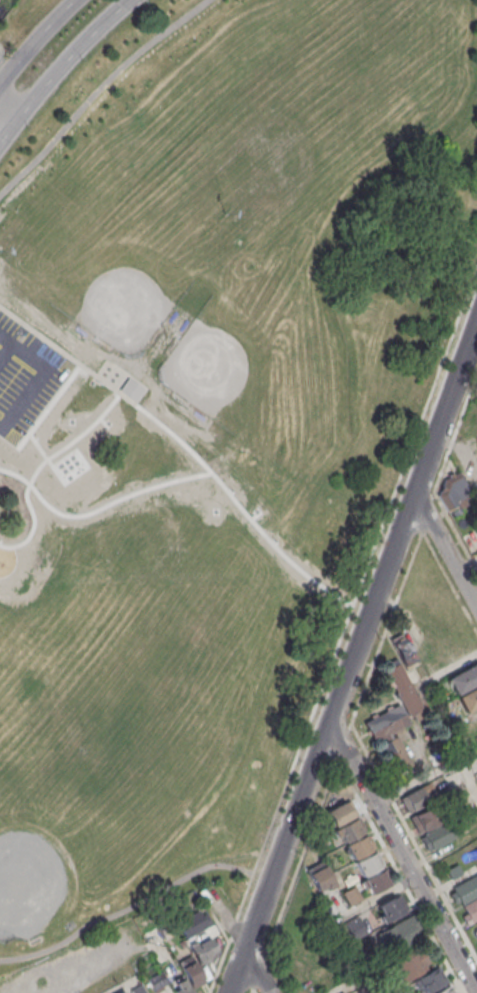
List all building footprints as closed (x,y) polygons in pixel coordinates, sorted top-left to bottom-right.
[(447,511),(438,495),(442,479),(456,471),(471,497),(447,511)] [(402,666),(387,639),(399,633),(414,659),(402,666)] [(383,669),(409,715),(422,708),(397,662),(383,669)] [(446,679),(476,662),(476,682),(454,694),(446,679)] [(411,682),(405,672),(412,668),(418,678),(411,682)] [(456,696),(476,685),(476,705),(464,712),(456,696)] [(372,741),(362,722),(397,703),(408,723),(389,733),(391,737),(396,734),(412,766),(394,776),(378,746),(386,741),(383,736),(372,741)] [(407,813),(400,799),(428,783),(436,797),(407,813)] [(351,815),(344,802),(323,813),(330,827),(351,815)] [(417,833),(408,817),(435,802),(444,819),(417,833)] [(427,852),(418,835),(452,817),(461,834),(427,852)] [(361,831),(354,818),(333,829),(340,843),(361,831)] [(373,848),(365,834),(345,846),(352,859),(373,848)] [(382,865),(374,851),(353,863),(361,876),(382,865)] [(316,891),(305,870),(320,861),(331,882),(316,891)] [(451,879),(446,870),(457,864),(462,873),(451,879)] [(390,882),(383,868),(362,880),(369,893),(390,882)] [(448,889),(476,873),(476,895),(457,906),(448,889)] [(349,906),(342,893),(354,886),(361,899),(349,906)] [(404,909),(396,895),(375,906),(383,920),(404,909)] [(471,922),(476,919),(476,897),(462,905),(471,922)] [(183,937),(177,924),(203,911),(209,925),(183,937)] [(376,934),(385,952),(421,933),(411,915),(376,934)] [(343,924),(352,939),(364,932),(356,917),(343,924)] [(165,938),(158,925),(166,921),(173,934),(165,938)] [(198,964),(189,946),(208,937),(217,954),(198,964)] [(403,981),(391,959),(420,943),(432,966),(403,981)] [(191,987),(178,962),(190,956),(203,981),(191,987)] [(447,982),(427,992),(424,992),(416,978),(438,966),(447,982)] [(153,990),(147,978),(160,972),(166,983),(153,990)] [(182,975),(191,992),(175,992),(169,981),(182,975)] [(448,984),(453,992),(431,992),(448,984)] [(140,985),(144,992),(132,992),(130,990),(140,985)]
